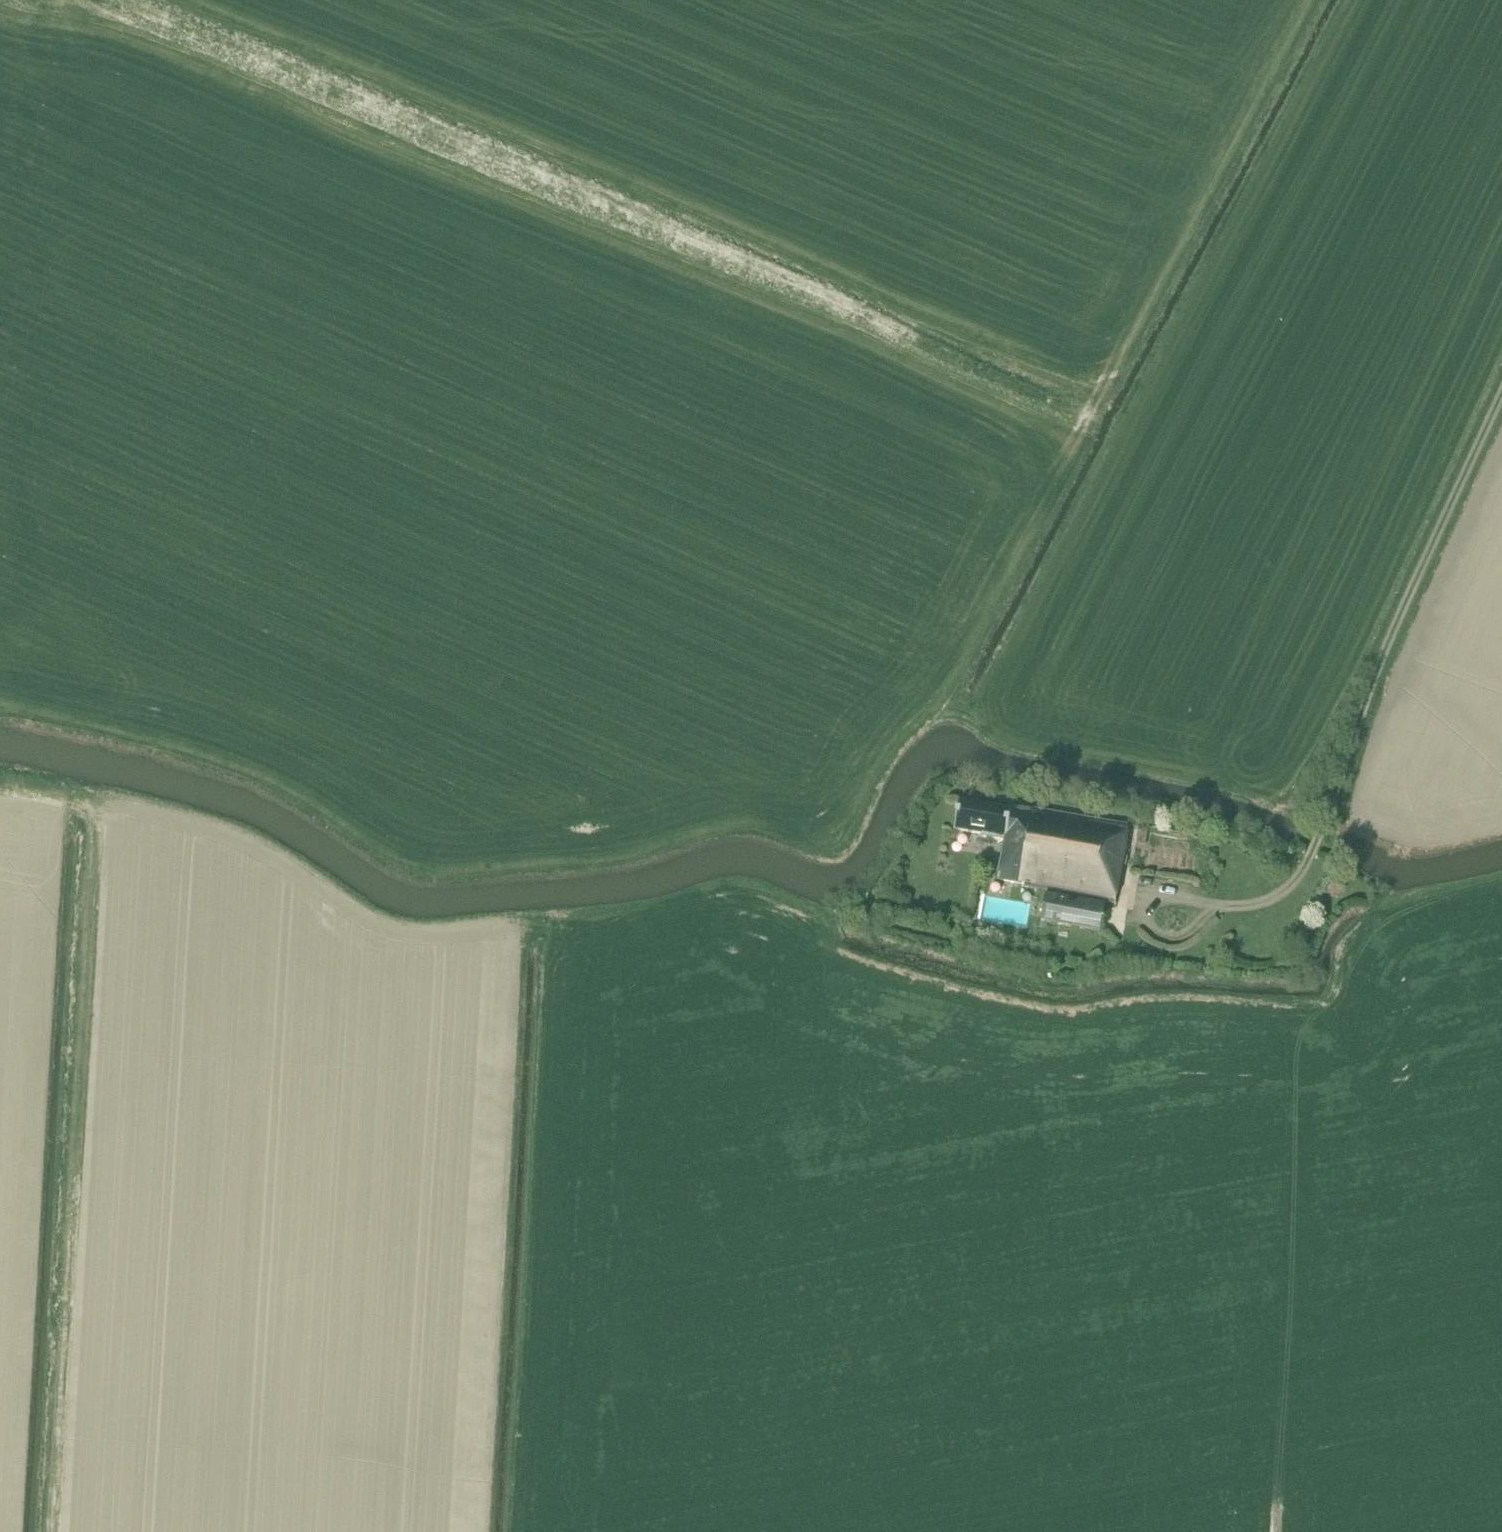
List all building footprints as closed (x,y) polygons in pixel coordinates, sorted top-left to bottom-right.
[(1042,921),(1100,932),(1105,902),(1116,904),(1128,827),(1011,807),(1011,811),(959,802),(954,830),(983,835),(982,838),(1005,842),(998,880),(1023,885),(1023,886),(1048,891),(1042,921)] [(1033,922),(1036,897),(987,892),(984,917),(1033,922)]
